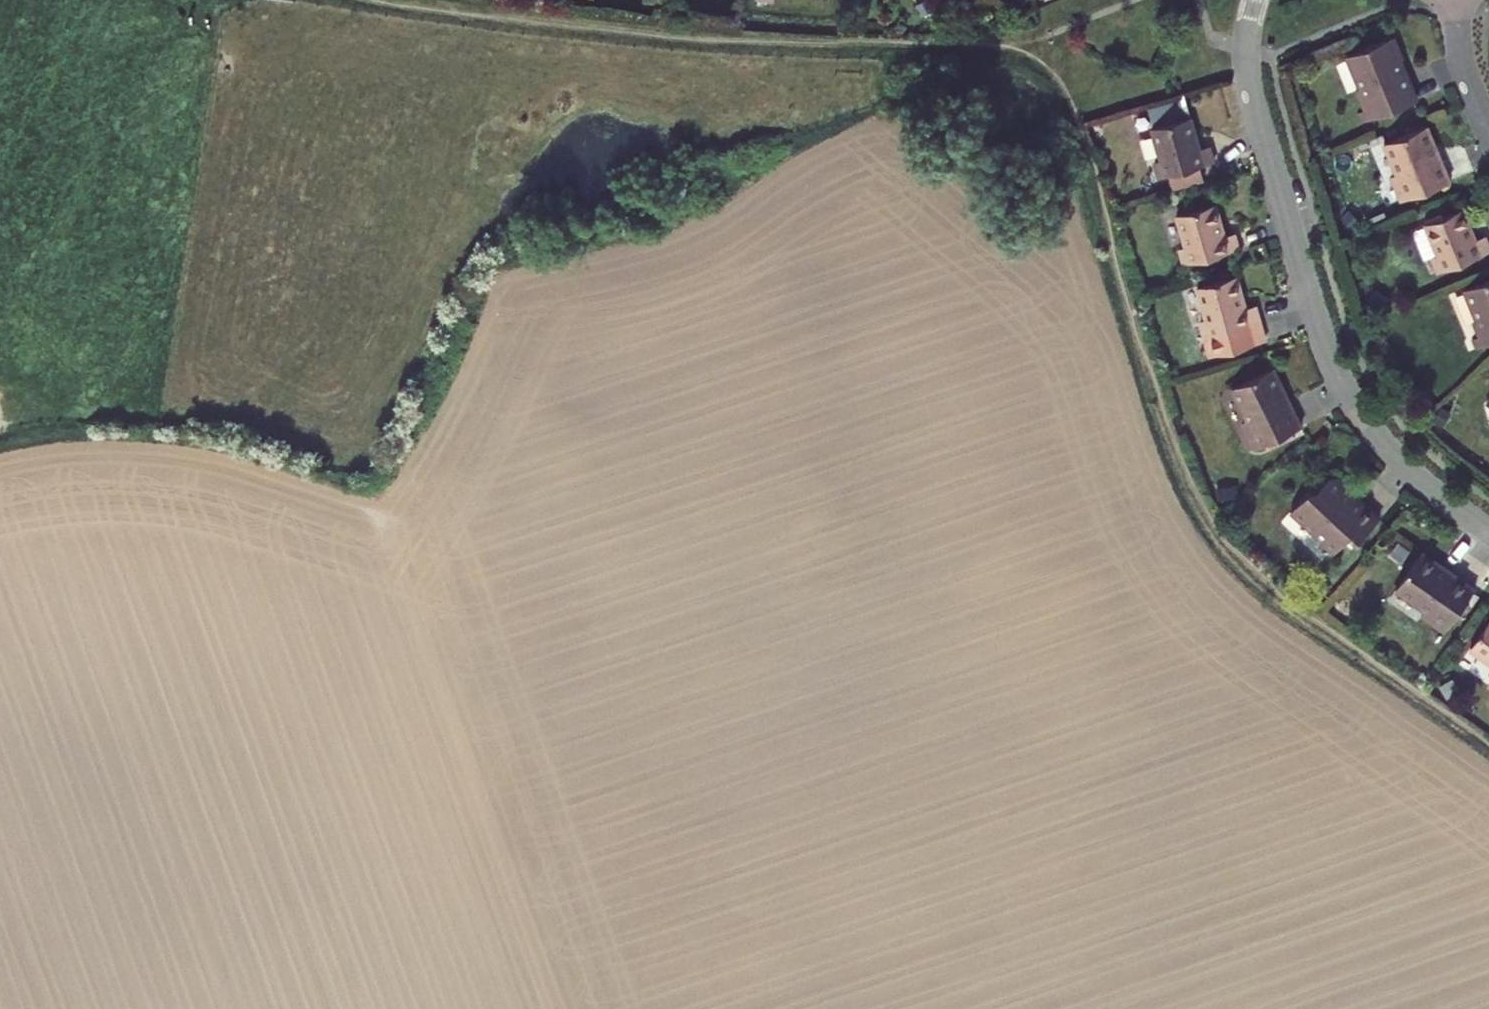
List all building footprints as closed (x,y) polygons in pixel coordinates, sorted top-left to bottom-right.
[(1358,92),(1367,113),(1370,122),(1420,102),(1409,73),(1403,76),(1398,64),(1404,62),(1409,60),(1400,39),(1352,58),(1365,89),(1358,92)] [(1403,76),(1409,73),(1404,62),(1398,64),(1403,76)] [(1360,116),(1364,125),(1370,122),(1367,113),(1360,116)] [(1204,148),(1195,116),(1156,127),(1165,159),(1159,161),(1163,177),(1173,174),(1207,164),(1218,162),(1213,146),(1204,148)] [(1439,146),(1431,127),(1388,145),(1400,175),(1395,177),(1405,201),(1453,181),(1444,157),(1440,159),(1435,148),(1439,146)] [(1440,159),(1444,157),(1439,146),(1435,148),(1440,159)] [(1207,164),(1173,174),(1177,188),(1211,179),(1207,164)] [(1229,237),(1221,206),(1182,217),(1190,248),(1184,249),(1188,265),(1243,249),(1238,234),(1229,237)] [(1430,227),(1442,256),(1436,258),(1443,274),(1488,255),(1488,237),(1480,240),(1468,211),(1430,227)] [(1211,319),(1205,320),(1209,336),(1216,334),(1221,354),(1270,340),(1260,305),(1250,307),(1241,276),(1202,287),(1211,319)] [(1480,338),(1484,348),(1488,347),(1488,283),(1468,292),(1480,321),(1474,323),(1480,338)] [(1473,341),(1477,351),(1484,348),(1480,338),(1473,341)] [(1288,388),(1280,368),(1237,387),(1251,419),(1247,421),(1259,447),(1306,427),(1294,399),(1290,401),(1285,389),(1288,388)] [(1285,389),(1290,401),(1294,399),(1288,388),(1285,389)] [(1364,540),(1384,519),(1361,498),(1359,501),(1345,488),(1346,483),(1346,476),(1333,477),(1324,486),(1315,487),(1295,509),(1323,535),(1323,541),(1330,549),(1337,548),(1340,551),(1356,534),(1364,540)] [(1359,501),(1361,498),(1346,483),(1345,488),(1359,501)] [(1448,632),(1478,589),(1454,573),(1451,577),(1440,570),(1443,565),(1424,552),(1398,590),(1427,610),(1424,615),(1448,632)] [(1440,570),(1451,577),(1454,573),(1443,565),(1440,570)] [(1475,650),(1488,660),(1488,629),(1475,650)]
